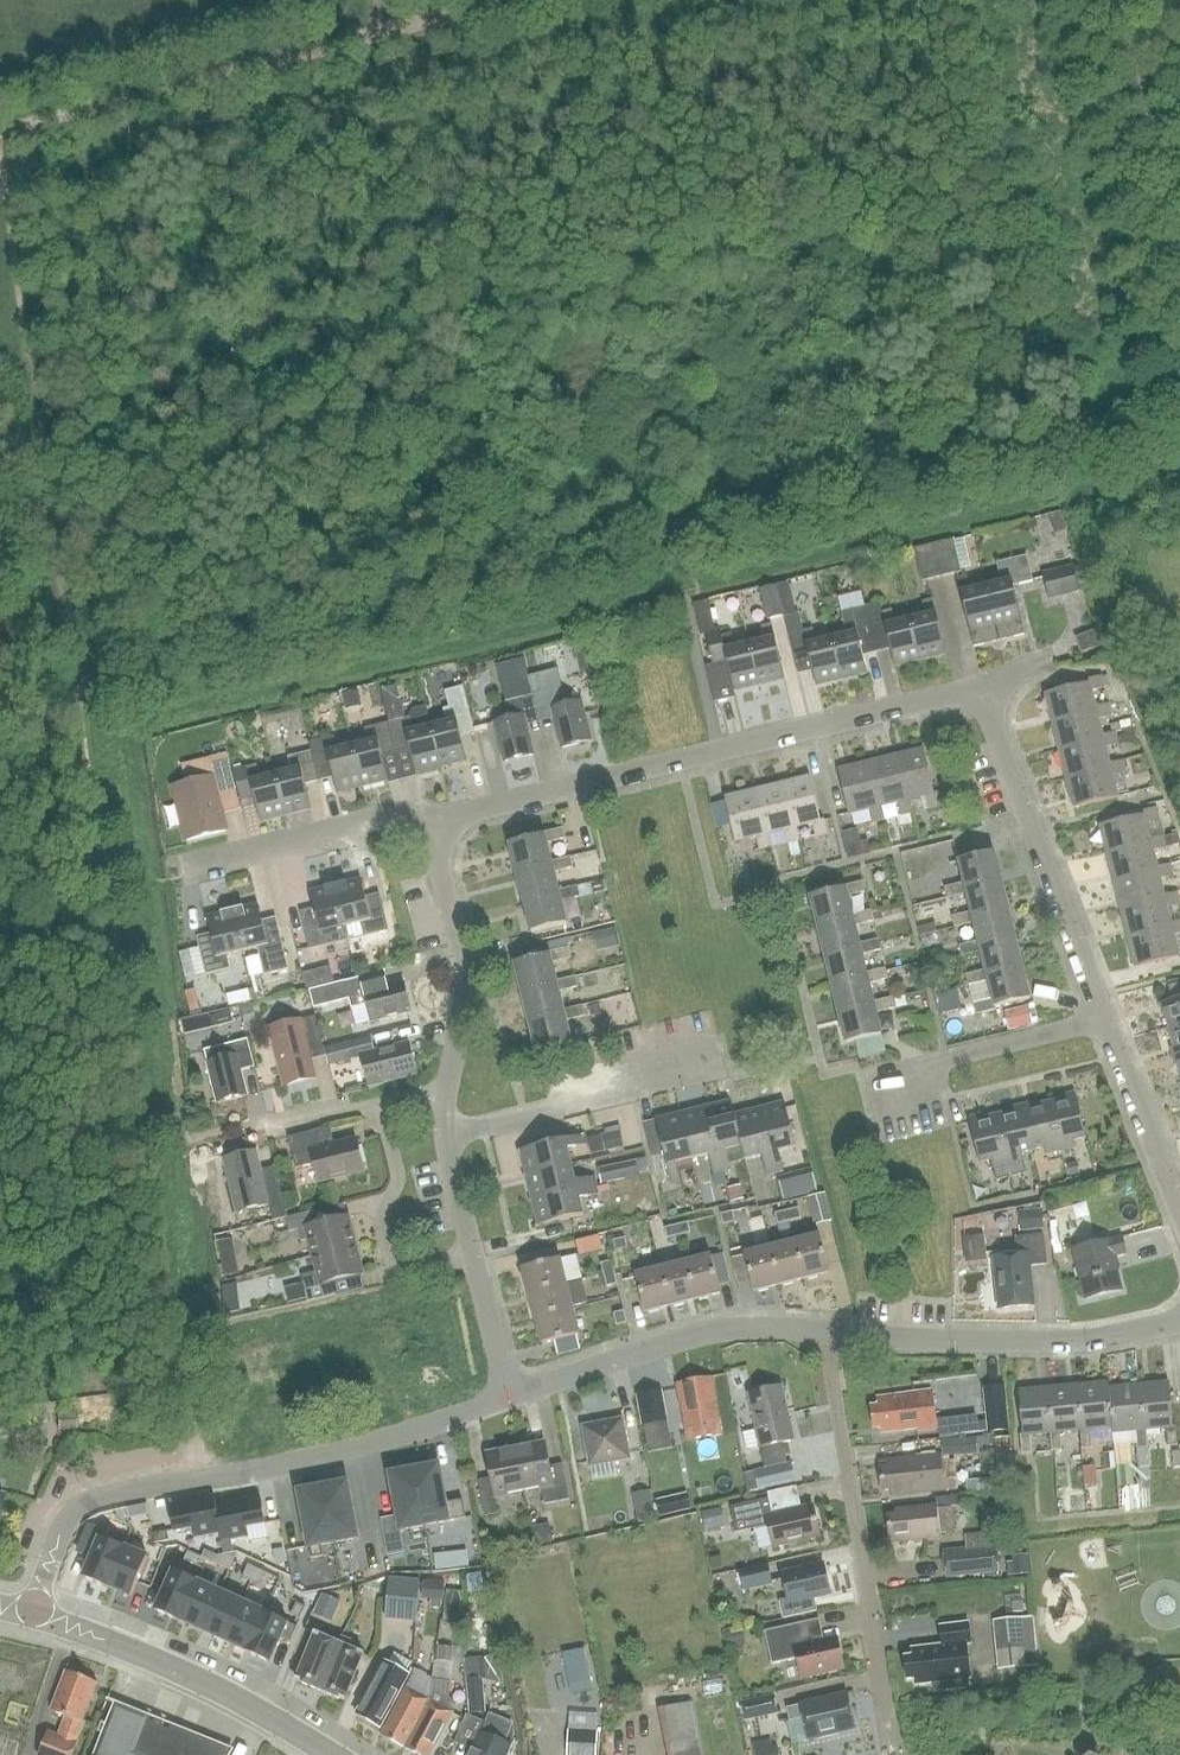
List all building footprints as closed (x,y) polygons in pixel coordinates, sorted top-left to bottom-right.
[(962,572),(954,541),(935,546),(943,577),(962,572)] [(935,546),(916,550),(923,582),(943,577),(935,546)] [(1028,556),(1021,558),(997,564),(1002,584),(987,587),(1000,642),(1026,636),(1014,587),(1034,582),(1028,556)] [(1082,565),(1073,567),(1079,591),(1091,588),(1082,565)] [(1049,600),(1079,593),(1079,591),(1073,567),(1073,566),(1043,573),(1049,600)] [(1000,642),(987,587),(971,591),(968,577),(957,580),(974,648),(1000,642)] [(789,581),(776,584),(783,614),(797,611),(794,600),(789,581)] [(783,614),(776,584),(760,588),(767,618),(783,614)] [(911,621),(921,661),(947,655),(933,601),(922,603),(926,617),(911,621)] [(708,602),(699,604),(694,605),(701,636),(706,635),(713,668),(727,665),(734,692),(759,686),(750,645),(725,651),(720,632),(715,633),(708,602)] [(921,661),(911,621),(895,624),(892,610),(882,613),(880,605),(867,608),(878,652),(890,649),(895,668),(921,661)] [(863,656),(878,652),(867,608),(842,614),(847,636),(832,640),(841,681),(867,675),(863,656)] [(841,681),(832,640),(816,643),(814,632),(802,635),(798,617),(784,620),(796,669),(810,666),(816,687),(841,681)] [(750,645),(759,686),(785,680),(772,625),(762,628),(766,642),(750,645)] [(509,719),(495,723),(504,763),(534,756),(526,726),(524,716),(536,713),(552,709),(555,719),(562,750),(591,742),(581,702),(567,705),(558,670),(501,684),(509,719)] [(1089,684),(1046,694),(1053,722),(1097,711),(1096,707),(1092,693),(1105,689),(1102,677),(1088,680),(1089,684)] [(447,724),(432,728),(442,768),(467,762),(461,737),(475,733),(464,687),(445,692),(449,709),(443,710),(447,724)] [(359,691),(343,695),(345,705),(361,701),(359,691)] [(1097,711),(1053,722),(1060,750),(1104,740),(1103,736),(1099,720),(1112,717),(1109,704),(1096,707),(1097,711)] [(409,719),(389,724),(396,753),(410,750),(416,775),(442,768),(432,728),(426,706),(413,710),(408,715),(409,719)] [(1130,719),(1119,721),(1122,730),(1132,728),(1130,719)] [(382,757),(396,753),(389,724),(364,730),(368,743),(353,747),(363,788),(388,782),(382,757)] [(1132,728),(1122,730),(1125,743),(1136,740),(1133,727),(1132,728)] [(1104,740),(1060,750),(1067,779),(1111,768),(1110,764),(1106,749),(1119,745),(1116,733),(1103,736),(1104,740)] [(363,788),(353,747),(338,751),(335,737),(310,743),(320,782),(333,779),(337,794),(363,788)] [(306,785),(320,782),(310,743),(309,744),(311,752),(288,758),(291,772),(276,776),(286,817),(312,810),(306,785)] [(924,751),(897,758),(907,801),(911,800),(926,797),(929,809),(941,806),(938,793),(934,794),(924,751)] [(225,756),(197,763),(201,780),(174,787),(187,841),(226,832),(220,806),(237,802),(225,756)] [(897,758),(868,764),(879,808),(882,807),(898,803),(901,816),(910,814),(914,813),(911,800),(907,801),(897,758)] [(1111,768),(1067,779),(1074,808),(1119,797),(1114,777),(1126,774),(1123,761),(1110,764),(1111,768)] [(868,764),(838,772),(849,815),(869,810),(872,823),(885,820),(882,807),(879,808),(868,764)] [(276,776),(261,780),(258,765),(232,772),(240,801),(254,798),(260,823),(286,817),(276,776)] [(811,778),(783,785),(794,828),(797,828),(812,824),(815,838),(828,835),(824,820),(821,821),(815,796),(811,778)] [(783,785),(755,791),(765,836),(768,835),(784,831),(787,845),(789,845),(798,843),(801,842),(797,828),(794,828),(783,785)] [(755,791),(724,799),(735,843),(756,838),(759,852),(772,849),(768,835),(765,836),(755,791)] [(1151,843),(1150,839),(1147,824),(1163,821),(1163,823),(1174,820),(1172,811),(1158,814),(1157,808),(1143,812),(1144,815),(1101,825),(1108,853),(1151,843)] [(901,816),(896,817),(899,827),(913,823),(910,814),(901,816)] [(543,836),(510,844),(517,873),(552,865),(551,863),(547,844),(566,839),(563,829),(543,834),(543,836)] [(851,831),(842,833),(846,851),(854,849),(856,858),(871,854),(868,841),(860,843),(854,845),(851,831)] [(1177,834),(1164,837),(1167,848),(1179,845),(1177,834)] [(1151,843),(1108,853),(1115,882),(1159,871),(1158,868),(1154,852),(1166,849),(1163,836),(1150,839),(1151,843)] [(966,891),(1002,883),(995,853),(976,858),(972,839),(944,846),(949,864),(959,862),(964,884),(945,888),(947,899),(967,894),(966,891)] [(798,843),(789,845),(792,857),(801,855),(798,843)] [(552,865),(517,873),(524,902),(559,894),(558,892),(554,873),(573,869),(571,858),(551,863),(552,865)] [(1159,871),(1115,882),(1121,910),(1165,899),(1164,896),(1161,880),(1174,877),(1171,865),(1158,868),(1159,871)] [(336,886),(346,927),(360,923),(364,936),(389,930),(380,894),(366,897),(362,880),(336,886)] [(602,880),(589,883),(592,894),(604,891),(602,880)] [(845,890),(811,898),(818,927),(854,918),(853,916),(848,897),(867,892),(865,882),(844,887),(845,890)] [(971,913),(952,918),(955,929),(974,924),(973,921),(1009,913),(1002,883),(966,891),(967,894),(971,913)] [(330,930),(346,927),(336,886),(310,892),(314,909),(300,913),(309,950),(333,944),(330,930)] [(559,894),(524,902),(531,933),(566,924),(561,903),(580,898),(578,887),(558,892),(559,894)] [(1121,910),(1128,938),(1173,927),(1172,923),(1168,908),(1179,906),(1179,902),(1178,892),(1164,896),(1165,899),(1121,910)] [(243,952),(258,948),(265,976),(289,970),(276,919),(263,922),(259,905),(233,911),(243,952)] [(227,956),(243,952),(233,911),(207,918),(211,934),(197,938),(206,975),(231,969),(227,956)] [(854,918),(818,927),(825,956),(861,947),(860,945),(856,926),(874,922),(872,913),(872,911),(853,916),(854,918)] [(881,911),(872,913),(874,922),(884,919),(881,911)] [(978,942),(959,947),(961,958),(981,953),(981,950),(1016,941),(1009,913),(973,921),(974,924),(978,942)] [(1128,938),(1135,968),(1179,958),(1175,936),(1179,935),(1179,921),(1172,923),(1173,927),(1128,938)] [(930,926),(919,928),(921,936),(932,934),(930,926)] [(617,928),(600,932),(605,950),(621,946),(617,928)] [(861,947),(825,956),(832,985),(868,976),(867,973),(863,955),(881,951),(879,940),(860,945),(861,947)] [(988,979),(1023,970),(1016,941),(981,950),(981,953),(986,971),(958,978),(961,988),(989,982),(988,979)] [(548,956),(515,964),(522,993),(557,984),(556,982),(552,964),(571,959),(568,948),(547,953),(548,956)] [(868,976),(832,985),(839,1014),(875,1005),(874,1002),(870,984),(888,980),(886,969),(867,973),(868,976)] [(993,1000),(973,1005),(976,1015),(997,1010),(996,1007),(1030,999),(1023,970),(988,979),(989,982),(993,1000)] [(316,971),(302,974),(306,990),(320,986),(316,971)] [(557,984),(522,993),(529,1022),(564,1013),(563,1011),(559,992),(578,988),(576,977),(556,982),(557,984)] [(359,978),(346,981),(350,1000),(352,1008),(366,1005),(363,993),(359,978)] [(318,988),(323,1007),(350,1000),(346,981),(318,988)] [(1162,1003),(1169,1030),(1179,1028),(1179,982),(1168,984),(1172,1001),(1162,1003)] [(371,1023),(412,1013),(405,983),(363,993),(366,1005),(371,1023)] [(196,1011),(216,1007),(212,985),(192,988),(196,1011)] [(252,989),(225,995),(228,1006),(256,1001),(253,989),(252,989)] [(955,991),(935,996),(940,1016),(960,1011),(955,991)] [(875,1005),(839,1014),(846,1044),(851,1043),(854,1056),(880,1049),(877,1036),(882,1035),(877,1013),(895,1009),(893,998),(874,1002),(875,1005)] [(599,1004),(588,1007),(590,1017),(601,1014),(599,1004)] [(252,1005),(241,1007),(244,1024),(255,1022),(252,1005)] [(564,1013),(529,1022),(536,1052),(571,1043),(566,1022),(586,1017),(583,1006),(563,1011),(564,1013)] [(302,1021),(269,1029),(272,1040),(284,1087),(316,1079),(312,1061),(309,1051),(323,1048),(316,1017),(302,1021)] [(1169,1030),(1175,1057),(1179,1055),(1179,1028),(1169,1030)] [(371,1038),(358,1041),(361,1057),(369,1087),(418,1075),(410,1043),(374,1052),(371,1038)] [(241,1072),(255,1068),(248,1039),(204,1051),(218,1104),(247,1097),(241,1072)] [(346,1044),(324,1050),(326,1057),(327,1057),(329,1065),(350,1060),(346,1044)] [(1050,1103),(1061,1152),(1077,1148),(1075,1142),(1087,1139),(1076,1096),(1050,1103)] [(731,1098),(705,1105),(722,1172),(731,1170),(726,1151),(741,1147),(742,1147),(734,1112),(731,1098)] [(784,1100),(758,1106),(775,1174),(784,1171),(779,1152),(796,1148),(784,1100)] [(1064,1161),(1061,1152),(1050,1103),(1023,1109),(1033,1151),(1045,1148),(1048,1164),(1064,1161)] [(705,1105),(680,1111),(692,1159),(708,1155),(713,1174),(722,1172),(705,1105)] [(734,1112),(742,1147),(741,1147),(745,1161),(762,1157),(766,1176),(775,1174),(758,1106),(734,1112)] [(1023,1109),(997,1115),(1012,1177),(1027,1173),(1022,1153),(1033,1151),(1023,1109)] [(676,1163),(692,1159),(680,1111),(654,1117),(663,1153),(653,1156),(658,1179),(669,1177),(671,1185),(681,1182),(676,1163)] [(997,1115),(970,1122),(980,1164),(992,1161),(997,1180),(1012,1177),(997,1115)] [(319,1183),(364,1172),(356,1140),(335,1145),(330,1128),(289,1138),(297,1169),(314,1164),(319,1183)] [(622,1152),(617,1132),(600,1136),(604,1153),(606,1153),(607,1156),(622,1152)] [(584,1135),(517,1151),(523,1177),(571,1165),(567,1149),(587,1145),(584,1135)] [(256,1152),(225,1160),(238,1213),(270,1205),(274,1221),(286,1218),(286,1219),(288,1218),(276,1168),(261,1171),(256,1152)] [(600,1185),(638,1177),(634,1162),(597,1169),(600,1185)] [(1077,1162),(1067,1165),(1070,1177),(1080,1174),(1077,1162)] [(571,1165),(523,1177),(529,1202),(597,1186),(595,1177),(575,1182),(571,1165)] [(784,1197),(796,1194),(792,1177),(780,1180),(784,1197)] [(607,1184),(598,1187),(599,1195),(608,1193),(607,1184)] [(597,1186),(529,1202),(535,1227),(583,1216),(579,1199),(599,1195),(598,1187),(597,1186)] [(740,1186),(725,1189),(728,1203),(743,1199),(740,1186)] [(830,1221),(823,1193),(805,1198),(813,1225),(830,1221)] [(798,1208),(787,1211),(789,1220),(801,1217),(798,1208)] [(735,1210),(723,1213),(725,1223),(737,1221),(735,1210)] [(288,1218),(286,1219),(290,1233),(299,1231),(302,1242),(309,1240),(313,1257),(356,1246),(349,1217),(319,1224),(316,1211),(288,1218)] [(787,1211),(775,1214),(778,1222),(789,1220),(787,1211)] [(688,1222),(676,1225),(679,1235),(690,1233),(688,1222)] [(676,1225),(665,1228),(667,1238),(679,1235),(676,1225)] [(604,1251),(600,1235),(576,1240),(580,1257),(604,1251)] [(1031,1267),(1048,1265),(1045,1235),(1015,1238),(1016,1256),(994,1258),(1000,1310),(1035,1306),(1031,1267)] [(820,1236),(795,1242),(804,1279),(830,1273),(820,1236)] [(985,1236),(965,1238),(967,1263),(988,1261),(985,1236)] [(1124,1292),(1115,1257),(1127,1254),(1123,1237),(1074,1248),(1086,1301),(1124,1292)] [(232,1238),(218,1241),(222,1259),(236,1256),(232,1238)] [(626,1238),(615,1241),(618,1251),(629,1248),(626,1238)] [(795,1242),(769,1249),(779,1286),(804,1279),(795,1242)] [(317,1272),(301,1276),(307,1303),(337,1295),(334,1283),(363,1275),(356,1246),(313,1257),(317,1272)] [(753,1292),(779,1286),(769,1249),(732,1258),(738,1283),(750,1280),(753,1292)] [(724,1253),(711,1256),(718,1285),(731,1281),(724,1253)] [(711,1256),(686,1263),(695,1300),(721,1294),(718,1285),(711,1256)] [(560,1260),(523,1269),(530,1294),(566,1285),(560,1260)] [(602,1264),(605,1276),(615,1273),(612,1261),(602,1264)] [(686,1263),(661,1269),(670,1307),(695,1300),(686,1263)] [(661,1269),(635,1276),(645,1313),(670,1307),(661,1269)] [(608,1287),(618,1284),(615,1273),(605,1276),(608,1287)] [(566,1285),(530,1294),(536,1320),(573,1310),(566,1285)] [(238,1302),(224,1303),(225,1314),(239,1311),(238,1302)] [(573,1310),(536,1320),(542,1345),(579,1336),(573,1310)] [(625,1310),(615,1313),(618,1326),(628,1323),(625,1310)] [(720,1426),(715,1397),(716,1397),(713,1378),(677,1385),(680,1404),(681,1404),(686,1432),(693,1430),(694,1438),(715,1435),(713,1427),(720,1426)] [(1110,1382),(1079,1385),(1083,1430),(1080,1431),(1082,1449),(1092,1448),(1091,1430),(1112,1428),(1113,1428),(1109,1388),(1110,1388),(1110,1382)] [(1170,1383),(1140,1386),(1144,1430),(1147,1430),(1166,1428),(1168,1447),(1178,1446),(1176,1427),(1173,1427),(1170,1383)] [(783,1385),(747,1393),(760,1449),(796,1440),(783,1385)] [(987,1432),(988,1433),(1009,1431),(1005,1385),(983,1387),(986,1421),(987,1432)] [(1079,1385),(1049,1388),(1053,1433),(1050,1433),(1052,1451),(1062,1451),(1060,1432),(1080,1431),(1083,1430),(1079,1385)] [(1110,1388),(1109,1388),(1113,1428),(1112,1428),(1113,1434),(1137,1431),(1138,1450),(1147,1449),(1149,1449),(1147,1430),(1144,1430),(1140,1386),(1110,1388)] [(1049,1388),(1019,1390),(1023,1435),(1021,1435),(1022,1454),(1033,1454),(1031,1435),(1050,1433),(1053,1433),(1049,1388)] [(660,1389),(636,1394),(641,1425),(665,1421),(660,1389)] [(919,1432),(938,1429),(933,1391),(878,1398),(879,1406),(872,1407),(875,1429),(880,1428),(881,1434),(918,1429),(919,1432)] [(76,1412),(57,1413),(58,1431),(78,1430),(76,1412)] [(975,1415),(951,1418),(953,1436),(959,1436),(973,1434),(977,1433),(976,1423),(975,1415)] [(591,1466),(630,1459),(622,1419),(583,1427),(591,1466)] [(986,1421),(976,1423),(977,1433),(987,1432),(986,1421)] [(943,1440),(945,1457),(979,1454),(978,1437),(943,1440)] [(570,1500),(563,1464),(550,1467),(545,1443),(516,1449),(524,1492),(542,1489),(545,1505),(570,1500)] [(1131,1446),(1114,1447),(1116,1467),(1132,1465),(1131,1446)] [(496,1498),(524,1492),(516,1449),(487,1454),(491,1478),(478,1481),(485,1516),(499,1514),(496,1498)] [(1147,1449),(1138,1450),(1141,1473),(1149,1473),(1147,1449)] [(890,1468),(880,1469),(883,1491),(892,1490),(893,1497),(944,1491),(943,1480),(956,1479),(954,1461),(941,1462),(941,1455),(890,1461),(890,1468)] [(439,1466),(415,1470),(425,1526),(451,1521),(465,1518),(462,1501),(446,1504),(439,1466)] [(1095,1466),(1083,1466),(1084,1487),(1096,1486),(1095,1466)] [(764,1468),(754,1471),(759,1492),(769,1489),(764,1468)] [(1066,1468),(1054,1469),(1055,1488),(1067,1487),(1066,1468)] [(398,1516),(380,1520),(387,1557),(405,1554),(401,1530),(425,1526),(415,1470),(391,1475),(398,1516)] [(754,1471),(743,1473),(748,1494),(759,1492),(754,1471)] [(997,1478),(965,1481),(967,1494),(969,1494),(998,1492),(997,1483),(997,1478)] [(347,1484),(323,1488),(333,1543),(357,1538),(347,1484)] [(323,1488),(299,1492),(312,1559),(323,1557),(321,1545),(333,1543),(323,1488)] [(655,1518),(650,1491),(632,1494),(637,1522),(655,1518)] [(659,1516),(688,1510),(685,1496),(655,1502),(659,1516)] [(958,1497),(936,1499),(937,1505),(939,1505),(940,1510),(954,1508),(959,1508),(958,1497)] [(216,1498),(169,1507),(174,1532),(193,1529),(194,1537),(220,1532),(222,1532),(217,1506),(216,1498)] [(262,1498),(217,1506),(222,1532),(220,1532),(222,1541),(223,1540),(231,1539),(249,1536),(247,1527),(266,1524),(262,1498)] [(773,1515),(769,1499),(740,1505),(730,1507),(736,1533),(746,1531),(769,1526),(774,1548),(820,1537),(813,1505),(802,1507),(773,1515)] [(942,1538),(942,1533),(956,1531),(954,1508),(940,1510),(939,1505),(937,1505),(896,1509),(897,1514),(887,1515),(890,1543),(942,1538)] [(706,1532),(725,1527),(721,1507),(701,1511),(706,1532)] [(136,1510),(127,1512),(129,1526),(139,1524),(136,1510)] [(536,1546),(551,1543),(548,1524),(532,1527),(536,1546)] [(90,1525),(80,1551),(93,1557),(101,1538),(102,1539),(105,1531),(90,1525)] [(281,1529),(268,1532),(270,1541),(283,1539),(281,1529)] [(167,1530),(153,1532),(154,1541),(168,1539),(167,1530)] [(93,1557),(84,1579),(108,1588),(109,1587),(124,1548),(102,1539),(101,1538),(93,1557)] [(223,1540),(222,1541),(225,1555),(234,1554),(231,1539),(223,1540)] [(124,1548),(109,1587),(133,1597),(148,1557),(124,1548)] [(996,1550),(943,1555),(945,1578),(999,1573),(998,1569),(996,1550)] [(204,1551),(201,1558),(229,1570),(237,1553),(234,1554),(225,1555),(217,1557),(204,1551)] [(188,1552),(184,1561),(197,1567),(201,1558),(188,1552)] [(449,1553),(434,1555),(436,1571),(451,1569),(449,1553)] [(1012,1561),(1006,1561),(1007,1577),(1030,1575),(1029,1554),(1012,1556),(1012,1561)] [(824,1564),(782,1573),(787,1599),(779,1601),(783,1618),(817,1611),(814,1598),(831,1594),(824,1564)] [(248,1565),(242,1577),(252,1582),(258,1569),(248,1565)] [(258,1569),(252,1582),(259,1585),(265,1572),(258,1569)] [(738,1575),(742,1595),(772,1589),(768,1569),(738,1575)] [(180,1622),(198,1581),(174,1571),(156,1611),(180,1622)] [(417,1579),(389,1577),(385,1618),(414,1620),(417,1579)] [(203,1631),(221,1591),(198,1581),(180,1622),(181,1622),(182,1621),(203,1631)] [(443,1600),(445,1583),(423,1581),(422,1599),(443,1600)] [(338,1627),(350,1596),(326,1587),(314,1618),(338,1627)] [(445,1590),(441,1624),(458,1627),(461,1594),(458,1594),(458,1591),(445,1590)] [(226,1641),(244,1601),(221,1591),(203,1631),(226,1641)] [(248,1652),(266,1611),(244,1601),(226,1641),(247,1650),(247,1651),(248,1652)] [(297,1602),(290,1615),(299,1619),(305,1606),(297,1602)] [(1022,1602),(1011,1603),(1012,1613),(1023,1612),(1022,1602)] [(292,1641),(299,1626),(290,1622),(266,1611),(248,1652),(272,1663),(283,1637),(292,1641)] [(1035,1616),(996,1621),(999,1651),(1027,1648),(1027,1643),(1038,1642),(1035,1616)] [(771,1665),(797,1659),(801,1678),(845,1668),(838,1637),(805,1645),(800,1624),(764,1632),(771,1665)] [(968,1679),(970,1679),(968,1645),(971,1645),(969,1625),(941,1628),(943,1647),(912,1650),(913,1657),(905,1658),(908,1679),(915,1678),(915,1684),(934,1683),(935,1691),(969,1687),(968,1679)] [(743,1631),(726,1634),(729,1648),(746,1645),(743,1631)] [(339,1644),(338,1644),(315,1635),(296,1681),(318,1690),(323,1680),(324,1681),(339,1644)] [(344,1701),(363,1654),(349,1648),(352,1642),(341,1637),(338,1644),(339,1644),(324,1681),(323,1680),(318,1690),(344,1701)] [(439,1647),(438,1661),(450,1662),(451,1648),(439,1647)] [(465,1659),(467,1678),(483,1677),(487,1676),(486,1657),(465,1659)] [(409,1676),(383,1665),(356,1715),(380,1728),(409,1676)] [(76,1746),(85,1722),(83,1721),(98,1683),(67,1671),(52,1711),(66,1717),(57,1739),(48,1736),(41,1754),(72,1754),(76,1746)] [(486,1712),(483,1677),(467,1678),(469,1713),(486,1712)] [(720,1680),(702,1683),(705,1695),(722,1691),(720,1680)] [(419,1754),(431,1754),(453,1714),(451,1713),(455,1706),(452,1704),(453,1701),(448,1699),(450,1683),(434,1681),(431,1701),(430,1701),(405,1748),(419,1754)] [(430,1701),(407,1688),(382,1735),(405,1748),(430,1701)] [(847,1694),(787,1708),(790,1721),(804,1718),(808,1739),(854,1729),(847,1694)] [(741,1702),(745,1720),(781,1713),(777,1695),(741,1702)] [(95,1754),(229,1754),(233,1750),(170,1725),(169,1729),(149,1722),(151,1717),(115,1704),(107,1725),(103,1723),(99,1732),(103,1734),(95,1754)] [(514,1723),(489,1713),(482,1732),(479,1731),(470,1754),(507,1754),(511,1745),(506,1743),(514,1723)] [(568,1730),(567,1752),(597,1753),(598,1731),(568,1730)] [(667,1750),(668,1754),(700,1754),(698,1744),(667,1750)]
